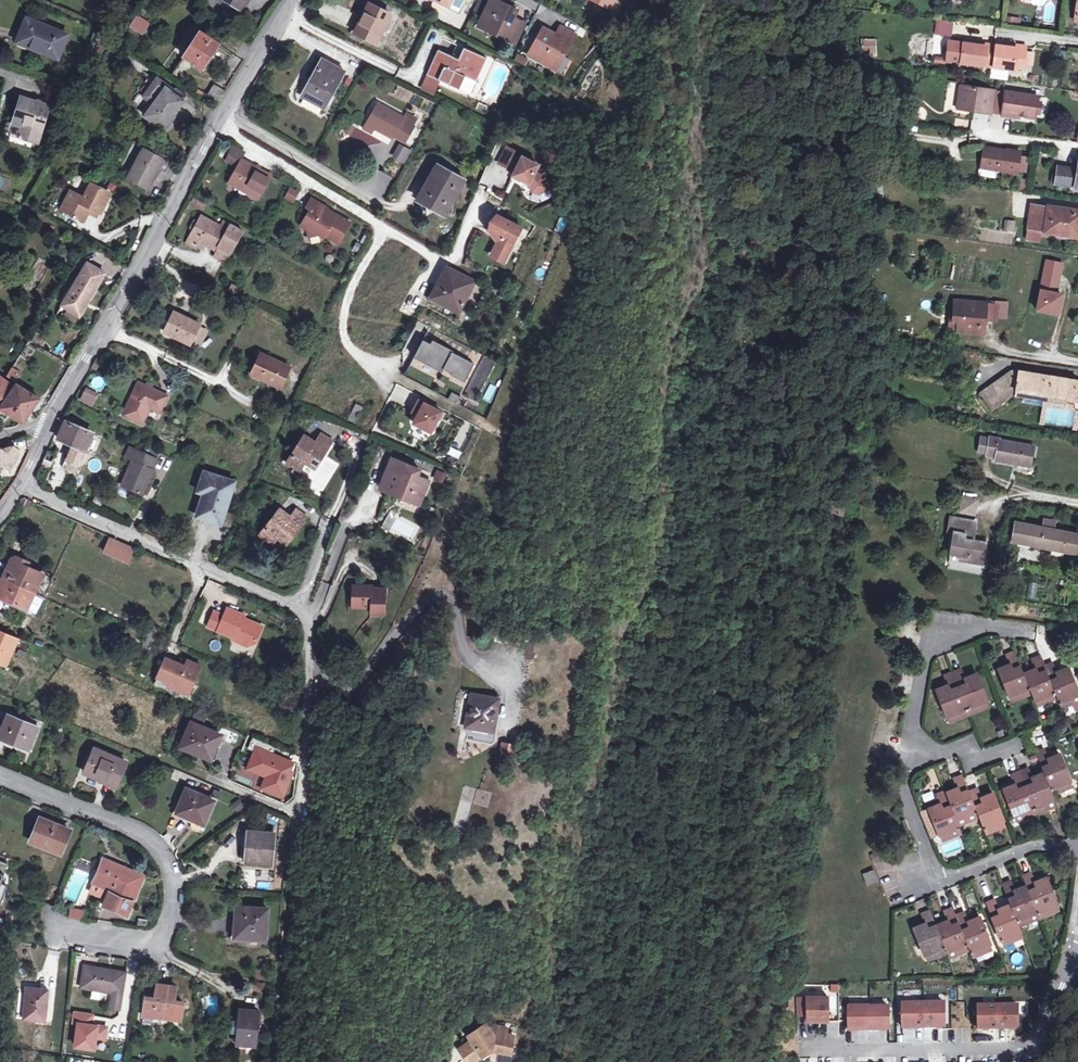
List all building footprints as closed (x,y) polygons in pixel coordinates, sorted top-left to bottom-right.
[(245,11),(251,2),(250,1),(251,0),(229,0),(245,11)] [(441,2),(441,1),(450,5),(448,9),(461,15),(468,0),(437,0),(441,2)] [(497,35),(516,44),(525,24),(517,20),(516,16),(518,11),(501,2),(500,4),(492,0),(481,23),(499,31),(497,35)] [(611,10),(616,1),(614,0),(610,0),(607,1),(604,7),(611,10)] [(356,34),(377,44),(391,15),(370,4),(356,34)] [(135,14),(128,26),(142,35),(149,22),(135,14)] [(32,16),(31,20),(46,26),(48,22),(32,16)] [(46,26),(31,20),(28,19),(19,42),(59,58),(68,35),(46,26)] [(479,27),(497,35),(499,31),(481,23),(479,27)] [(560,52),(565,54),(576,35),(562,27),(557,36),(544,29),(535,45),(538,46),(532,57),(551,67),(560,52)] [(184,57),(204,70),(220,45),(201,32),(184,57)] [(863,58),(878,57),(877,41),(862,42),(863,58)] [(993,62),(996,46),(988,45),(987,47),(951,43),(949,61),(985,66),(986,61),(993,62)] [(529,56),(532,57),(538,46),(535,45),(529,56)] [(1016,64),(1026,65),(1028,47),(1019,46),(1018,49),(996,46),(993,62),(993,68),(1015,71),(1016,64)] [(428,74),(441,81),(450,85),(456,72),(477,81),(488,59),(465,49),(462,57),(460,60),(453,56),(439,50),(428,74)] [(557,70),(565,54),(560,52),(551,67),(557,70)] [(306,94),(327,105),(346,71),(324,60),(306,94)] [(436,92),(441,81),(428,74),(423,86),(436,92)] [(185,100),(176,94),(153,77),(140,95),(154,105),(146,116),(165,129),(185,100)] [(207,99),(216,105),(225,91),(215,85),(207,99)] [(958,108),(974,110),(975,106),(982,107),(981,111),(992,113),(995,90),(961,85),(958,108)] [(179,90),(176,94),(185,100),(188,96),(179,90)] [(1006,92),(998,90),(995,114),(1003,115),(1006,92)] [(1039,96),(1006,92),(1003,115),(1013,116),(1013,114),(1036,118),(1039,96)] [(50,106),(22,98),(14,124),(22,127),(21,130),(24,136),(36,139),(41,136),(50,106)] [(489,107),(479,102),(476,109),(486,113),(489,107)] [(367,125),(374,128),(393,139),(394,136),(406,143),(415,127),(413,126),(417,119),(407,114),(405,118),(379,104),(367,125)] [(372,133),(374,128),(367,125),(365,129),(372,133)] [(397,144),(391,159),(405,163),(410,148),(397,144)] [(234,147),(230,155),(238,159),(242,151),(234,147)] [(1008,149),(1008,151),(987,147),(984,167),(1005,170),(1005,172),(1018,174),(1022,151),(1008,149)] [(507,148),(499,164),(515,172),(513,176),(528,185),(532,192),(539,195),(549,190),(543,178),(534,174),(538,166),(523,159),(523,157),(507,148)] [(160,168),(164,160),(144,150),(129,179),(149,189),(160,168)] [(238,159),(230,155),(227,161),(235,165),(238,159)] [(261,169),(257,167),(243,159),(230,183),(259,199),(272,176),(261,169)] [(170,163),(164,160),(160,168),(165,171),(170,163)] [(419,200),(446,215),(465,180),(439,166),(435,174),(434,173),(419,200)] [(1059,167),(1056,184),(1077,187),(1077,170),(1059,167)] [(91,208),(99,212),(109,191),(92,183),(85,196),(73,190),(63,211),(84,222),(89,212),(91,208)] [(295,190),(290,187),(285,195),(291,198),(295,190)] [(309,197),(304,204),(308,207),(302,217),(306,235),(316,232),(321,235),(322,234),(336,242),(348,221),(332,212),(331,215),(325,211),(326,210),(325,207),(309,197)] [(1049,206),(1049,208),(1032,206),(1029,229),(1045,231),(1044,233),(1077,238),(1077,227),(1077,211),(1049,206)] [(191,237),(201,242),(218,251),(221,245),(233,252),(244,232),(225,221),(222,226),(202,216),(199,222),(195,230),(191,237)] [(506,259),(521,229),(496,216),(488,231),(500,237),(493,252),(506,259)] [(191,229),(195,230),(199,222),(196,220),(191,229)] [(1029,229),(1027,240),(1039,242),(1041,231),(1029,229)] [(197,248),(201,242),(191,237),(187,243),(197,248)] [(221,245),(218,251),(217,253),(228,260),(233,252),(221,245)] [(493,252),(490,257),(504,263),(506,259),(493,252)] [(64,305),(88,264),(84,261),(59,302),(64,305)] [(1064,264),(1048,261),(1044,281),(1059,284),(1064,264)] [(106,274),(88,264),(64,305),(81,315),(106,274)] [(460,311),(476,282),(448,267),(432,296),(460,311)] [(1057,294),(1059,284),(1044,281),(1038,311),(1059,315),(1063,295),(1057,294)] [(958,332),(984,334),(985,320),(995,321),(996,317),(997,304),(986,304),(986,307),(975,306),(975,303),(956,301),(955,316),(959,317),(958,332)] [(997,304),(996,317),(1006,318),(1007,305),(997,304)] [(208,330),(200,327),(201,324),(174,312),(165,332),(191,344),(193,341),(201,345),(208,330)] [(40,345),(45,336),(37,331),(32,341),(40,345)] [(426,336),(423,343),(431,347),(434,340),(426,336)] [(466,382),(475,364),(462,357),(463,355),(434,340),(431,347),(423,343),(415,358),(443,372),(445,369),(453,374),(452,375),(466,382)] [(264,377),(283,386),(291,368),(262,353),(252,374),(263,379),(264,377)] [(9,376),(16,380),(20,373),(13,369),(9,376)] [(1009,399),(1017,393),(1042,397),(1042,399),(1045,400),(1059,402),(1060,400),(1077,403),(1077,382),(1012,371),(982,393),(993,410),(996,408),(1009,399)] [(6,419),(9,413),(24,423),(40,399),(17,385),(16,387),(6,380),(0,376),(0,415),(6,419)] [(154,410),(161,413),(169,396),(140,382),(124,416),(144,425),(152,407),(155,408),(154,410)] [(488,383),(482,399),(490,402),(497,386),(488,383)] [(82,400),(93,405),(98,394),(87,389),(82,400)] [(449,392),(447,400),(459,403),(461,396),(449,392)] [(1013,404),(1009,399),(996,408),(1000,413),(1013,404)] [(442,412),(420,400),(414,412),(419,414),(415,422),(432,432),(442,412)] [(1060,400),(1059,402),(1045,400),(1041,421),(1077,427),(1077,403),(1060,400)] [(350,420),(357,423),(364,407),(357,404),(350,420)] [(69,460),(81,465),(94,434),(66,422),(59,439),(75,446),(69,460)] [(333,441),(323,435),(317,444),(305,437),(288,463),(301,471),(306,462),(316,468),(333,441)] [(979,454),(988,455),(991,437),(982,436),(979,454)] [(1000,439),(991,437),(988,455),(997,457),(996,461),(1031,467),(1035,446),(1000,440),(1000,439)] [(0,465),(2,462),(6,464),(3,467),(7,470),(20,453),(12,448),(0,450),(0,465)] [(49,451),(45,460),(53,463),(57,455),(49,451)] [(154,470),(153,470),(157,459),(137,451),(121,485),(144,494),(154,470)] [(77,474),(81,465),(69,460),(66,458),(62,467),(74,472),(77,474)] [(53,463),(45,460),(36,479),(45,482),(54,464),(53,463)] [(408,497),(407,501),(407,503),(420,507),(428,483),(416,479),(419,472),(390,462),(382,481),(387,483),(383,494),(395,498),(396,497),(397,493),(408,497)] [(435,469),(432,479),(442,483),(446,472),(435,469)] [(200,517),(222,524),(236,482),(205,472),(198,492),(207,494),(200,517)] [(378,492),(383,494),(387,483),(382,481),(378,492)] [(964,497),(961,512),(976,515),(978,500),(964,497)] [(26,498),(23,499),(22,500),(19,504),(29,509),(33,502),(26,498)] [(307,518),(297,510),(290,519),(280,511),(261,536),(273,544),(279,536),(288,543),(307,518)] [(391,531),(396,521),(398,517),(393,514),(384,531),(389,534),(391,531)] [(955,534),(957,519),(951,518),(949,533),(955,534)] [(971,557),(983,559),(986,544),(965,540),(966,535),(975,537),(977,523),(957,519),(955,534),(951,553),(962,555),(961,560),(971,561),(971,557)] [(1045,520),(1044,528),(1016,523),(1013,541),(1076,554),(1077,545),(1077,534),(1053,530),(1055,522),(1045,520)] [(137,548),(112,537),(106,550),(131,561),(137,548)] [(12,547),(20,550),(23,545),(15,542),(12,547)] [(28,589),(35,576),(37,571),(8,557),(0,573),(0,576),(28,589)] [(28,589),(0,576),(0,595),(21,605),(28,589)] [(1028,582),(1026,598),(1033,599),(1036,583),(1028,582)] [(373,588),(373,590),(355,590),(355,605),(371,605),(371,616),(386,617),(387,588),(373,588)] [(39,594),(28,589),(21,605),(32,610),(39,594)] [(246,616),(229,608),(225,616),(216,612),(209,626),(236,638),(235,641),(248,646),(257,643),(264,627),(245,619),(246,616)] [(10,650),(20,638),(0,630),(0,646),(10,650)] [(7,667),(14,651),(10,650),(0,646),(0,663),(7,667)] [(1077,695),(1077,689),(1070,668),(1058,673),(1055,665),(1046,668),(1042,657),(1033,661),(1036,669),(1024,674),(1016,653),(1008,656),(1011,665),(999,670),(1010,697),(1018,693),(1020,698),(1032,693),(1035,700),(1043,697),(1046,703),(1057,698),(1062,708),(1074,703),(1072,698),(1077,695)] [(190,694),(201,666),(188,661),(185,667),(166,659),(155,685),(169,691),(171,686),(190,694)] [(980,704),(988,701),(978,674),(966,679),(963,671),(954,674),(946,677),(949,686),(936,691),(947,717),(956,714),(958,719),(970,714),(982,709),(980,704)] [(463,725),(487,729),(493,696),(466,692),(464,705),(466,705),(463,725)] [(1012,701),(1020,698),(1018,693),(1010,697),(1012,701)] [(1037,706),(1046,703),(1043,697),(1035,700),(1037,706)] [(990,706),(988,701),(980,704),(982,709),(990,706)] [(13,713),(12,716),(35,726),(37,722),(13,713)] [(191,722),(192,723),(204,728),(207,719),(194,714),(191,722)] [(949,722),(958,719),(956,714),(947,717),(949,722)] [(12,716),(8,715),(0,735),(0,738),(29,750),(39,728),(35,726),(12,716)] [(204,728),(192,723),(182,747),(211,760),(222,735),(204,728)] [(254,737),(249,749),(256,752),(249,768),(268,776),(263,788),(284,796),(292,776),(290,774),(294,763),(281,758),(285,750),(254,737)] [(497,747),(508,748),(509,739),(497,739),(497,747)] [(103,777),(117,783),(126,763),(95,749),(85,773),(102,780),(103,777)] [(1063,784),(1071,780),(1061,754),(1049,758),(1046,751),(1037,754),(1044,773),(1033,778),(1030,770),(1013,777),(1016,784),(1004,790),(1015,816),(1023,812),(1025,818),(1049,809),(1047,803),(1055,800),(1053,794),(1065,789),(1063,784)] [(116,786),(117,783),(103,777),(102,780),(116,786)] [(996,823),(1004,820),(994,793),(982,798),(979,790),(971,794),(964,777),(955,780),(958,788),(946,793),(938,796),(941,804),(929,809),(939,835),(947,832),(950,837),(962,832),(959,825),(957,819),(966,816),(968,822),(980,817),(986,834),(998,829),(996,823)] [(1073,786),(1071,780),(1063,784),(1065,789),(1073,786)] [(195,819),(205,823),(215,801),(188,789),(177,813),(194,821),(195,819)] [(1057,806),(1055,800),(1047,803),(1049,809),(1057,806)] [(939,835),(929,809),(922,812),(932,838),(939,835)] [(1017,822),(1025,818),(1023,812),(1015,816),(1017,822)] [(203,828),(205,823),(195,819),(194,821),(177,813),(176,817),(193,825),(193,827),(193,829),(195,831),(197,831),(199,831),(201,830),(203,828)] [(959,825),(968,822),(966,816),(957,819),(959,825)] [(33,841),(62,853),(71,831),(41,819),(33,841)] [(1006,826),(1004,820),(996,823),(998,829),(1006,826)] [(276,834),(275,833),(275,828),(251,826),(247,862),(273,864),(276,834)] [(941,841),(950,837),(947,832),(939,835),(941,841)] [(881,859),(879,854),(872,857),(874,862),(881,859)] [(109,893),(106,899),(104,907),(127,916),(132,903),(133,903),(144,876),(120,867),(119,871),(113,869),(115,865),(104,860),(94,884),(112,891),(111,894),(109,893)] [(2,905),(9,885),(3,883),(9,863),(0,861),(0,904),(2,905)] [(868,885),(879,881),(875,870),(864,875),(868,885)] [(1050,908),(1058,904),(1048,877),(1036,882),(1033,874),(1024,878),(1027,886),(1016,890),(1012,882),(1003,886),(1010,905),(999,910),(997,902),(988,905),(1003,945),(1016,940),(1013,935),(1021,932),(1019,926),(1031,921),(1029,916),(1038,913),(1040,918),(1052,913),(1050,908)] [(90,893),(106,899),(109,893),(111,894),(112,891),(94,884),(90,893)] [(1061,910),(1058,904),(1050,908),(1052,913),(1061,910)] [(66,917),(82,919),(83,908),(67,906),(66,917)] [(236,938),(266,940),(268,910),(238,907),(236,938)] [(983,947),(991,944),(981,917),(968,922),(965,914),(957,917),(954,910),(946,913),(948,920),(937,926),(931,913),(923,916),(926,924),(914,929),(925,955),(933,952),(935,957),(947,952),(955,948),(958,954),(969,949),(973,958),(985,953),(983,947)] [(1031,921),(1040,918),(1038,913),(1029,916),(1031,921)] [(1023,937),(1021,932),(1013,935),(1016,940),(1023,937)] [(993,949),(991,944),(983,947),(985,953),(993,949)] [(949,958),(958,954),(955,948),(947,952),(949,958)] [(927,961),(935,957),(933,952),(925,955),(927,961)] [(111,1008),(121,1009),(126,972),(85,966),(81,988),(113,993),(111,1008)] [(256,978),(267,979),(268,973),(257,971),(256,978)] [(154,1016),(163,1018),(181,1020),(184,1003),(174,1001),(177,988),(158,985),(156,1001),(146,999),(144,1016),(154,1017),(154,1016)] [(24,1019),(45,1021),(49,989),(27,988),(24,1019)] [(829,1021),(829,996),(807,997),(807,998),(798,998),(798,1016),(808,1015),(808,1021),(829,1021)] [(947,1028),(947,1003),(926,1004),(926,1028),(947,1028)] [(926,1028),(926,1004),(904,1004),(905,1028),(926,1028)] [(1001,1030),(1000,1006),(981,1006),(981,1030),(1001,1030)] [(1021,1029),(1020,1006),(1000,1006),(1001,1030),(1021,1029)] [(872,1031),(872,1007),(851,1007),(851,1031),(872,1031)] [(892,1031),(891,1007),(872,1007),(872,1031),(892,1031)] [(70,1023),(74,1024),(74,1020),(92,1023),(94,1014),(72,1010),(70,1023)] [(239,1043),(256,1045),(259,1014),(242,1012),(239,1043)] [(153,1022),(154,1017),(144,1016),(142,1023),(153,1025),(153,1022)] [(92,1023),(74,1020),(74,1024),(71,1047),(94,1052),(96,1040),(106,1042),(107,1025),(92,1023)] [(485,1023),(478,1028),(471,1033),(467,1035),(471,1040),(459,1049),(468,1061),(471,1061),(478,1059),(478,1055),(481,1054),(482,1056),(492,1049),(500,1051),(499,1055),(510,1056),(513,1035),(506,1034),(507,1028),(492,1022),(487,1025),(485,1023)] [(478,1028),(475,1024),(468,1029),(471,1033),(478,1028)]
